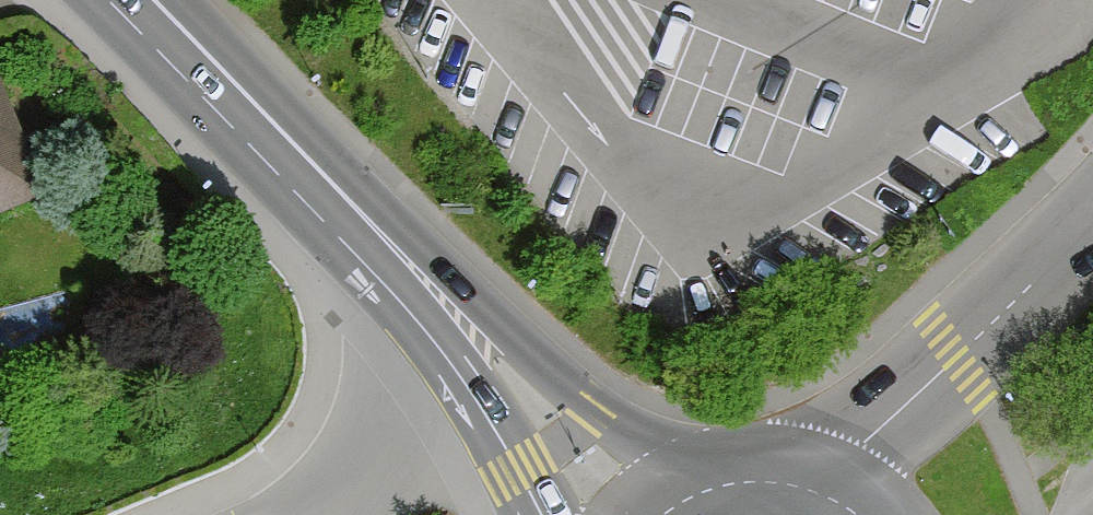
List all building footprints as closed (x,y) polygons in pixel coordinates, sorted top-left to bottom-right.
[(30,203),(0,133),(0,216),(30,203)]
